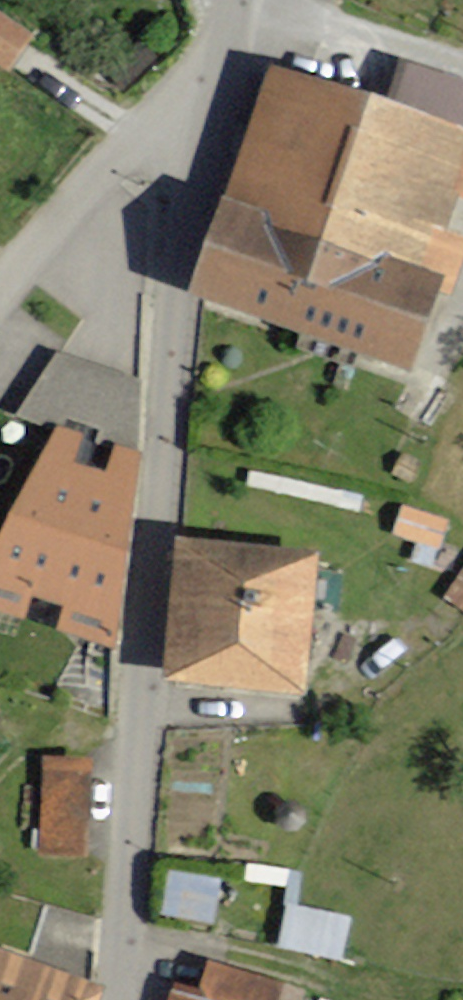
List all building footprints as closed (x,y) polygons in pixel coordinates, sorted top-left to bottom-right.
[(21,39),(0,27),(0,73),(21,39)] [(458,135),(462,117),(462,86),(388,63),(374,110),(256,74),(214,210),(204,207),(172,309),(392,376),(418,293),(439,300),(456,244),(432,237),(444,200),(462,206),(462,136),(458,135)] [(39,433),(0,510),(0,621),(110,653),(131,460),(39,433)] [(287,700),(300,559),(165,547),(152,688),(287,700)] [(76,768),(30,766),(27,852),(72,854),(76,768)] [(214,919),(222,875),(169,866),(161,909),(214,919)] [(0,959),(0,999),(91,999),(94,994),(0,959)] [(301,991),(214,968),(205,999),(299,999),(301,991)]
